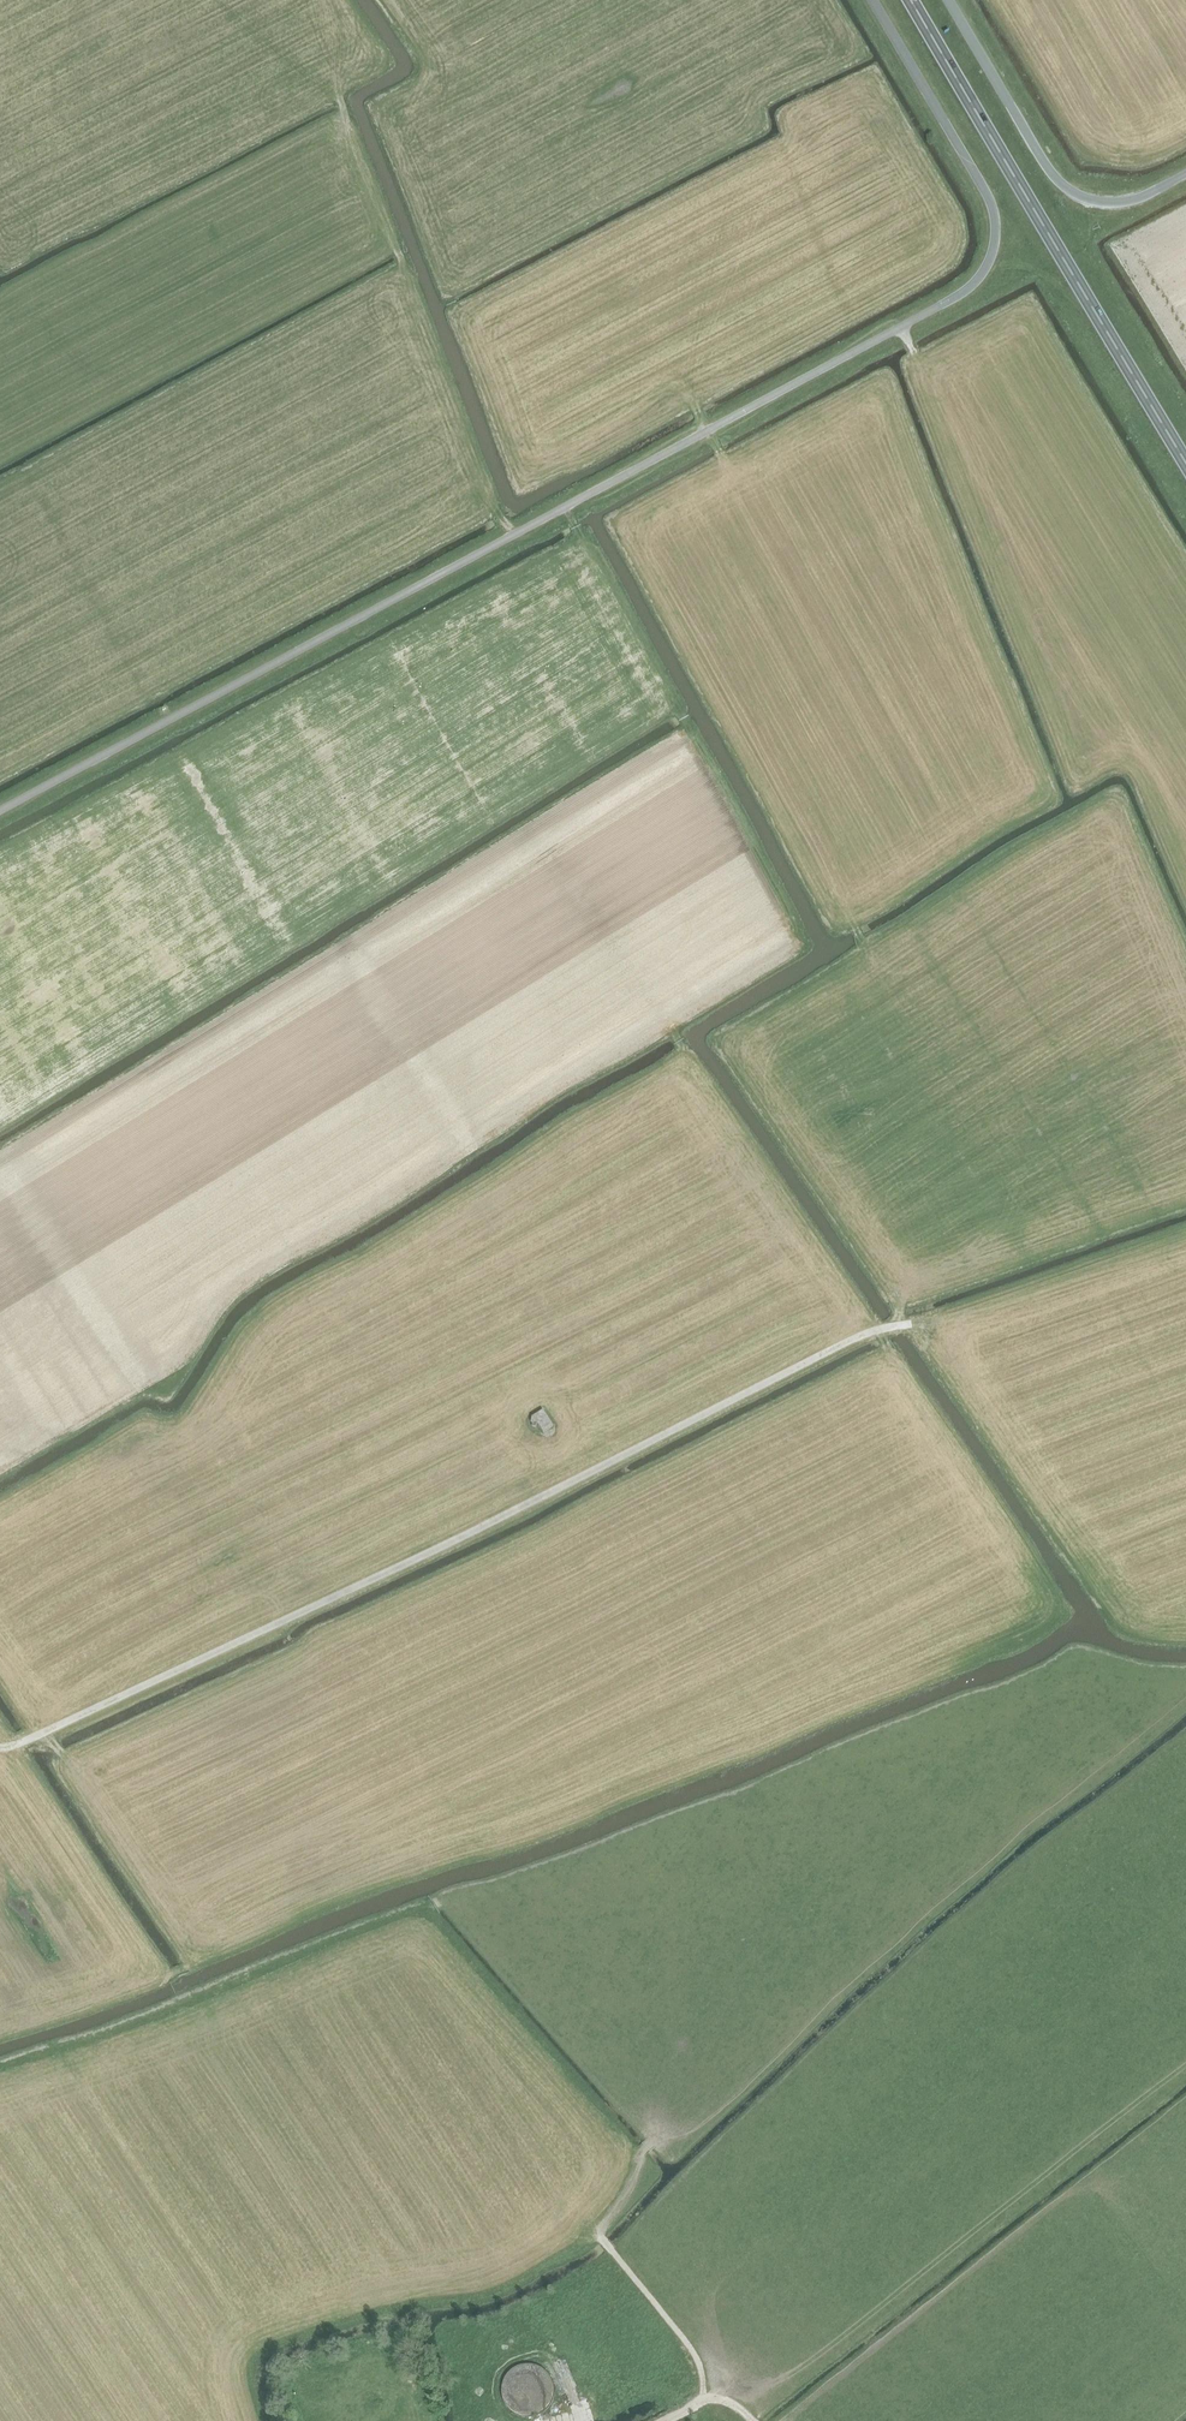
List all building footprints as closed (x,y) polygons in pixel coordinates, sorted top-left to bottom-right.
[(546,1439),(556,1432),(552,1427),(555,1425),(544,1409),(532,1418),(546,1439)] [(510,2369),(511,2409),(552,2407),(551,2368),(510,2369)]
